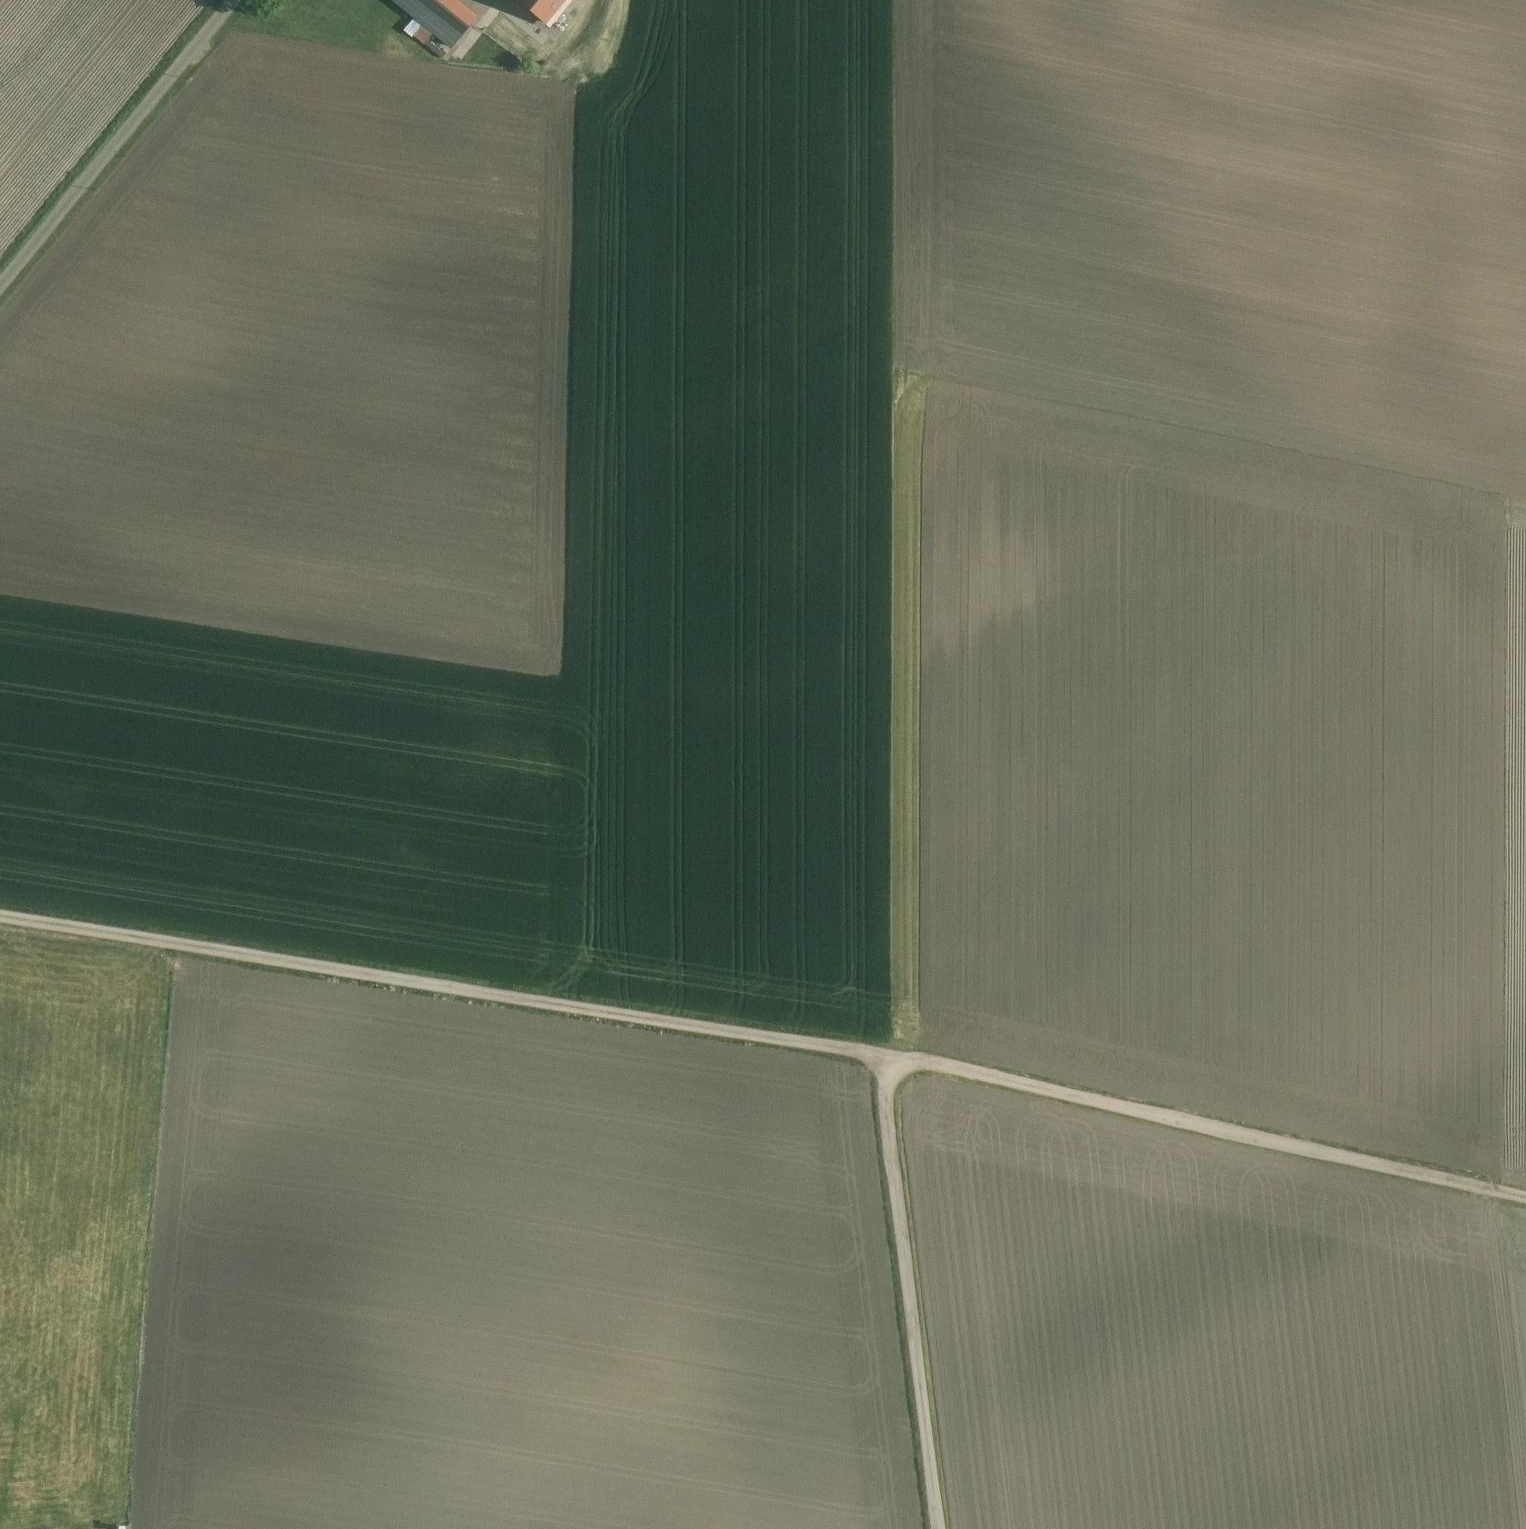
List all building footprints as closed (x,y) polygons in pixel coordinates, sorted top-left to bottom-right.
[(447,49),(476,16),(458,0),(391,0),(447,49)]
